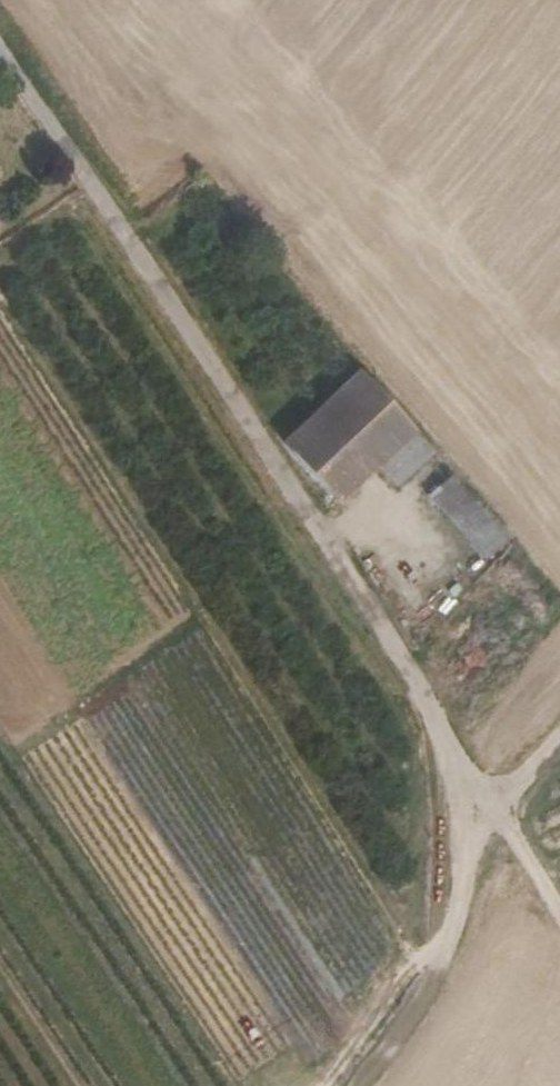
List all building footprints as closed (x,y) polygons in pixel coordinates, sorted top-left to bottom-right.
[(323,490),(400,419),(370,385),(293,457),(323,490)] [(484,564),(508,544),(453,477),(428,497),(484,564)]
